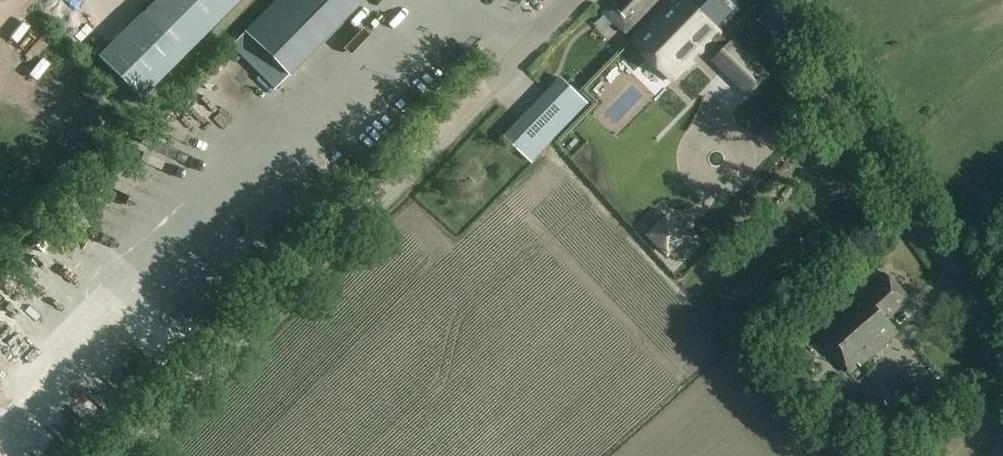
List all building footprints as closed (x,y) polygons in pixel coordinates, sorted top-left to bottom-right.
[(34,12),(38,9),(29,0),(6,0),(3,2),(17,17),(29,6),(34,12)] [(141,15),(97,58),(140,101),(183,58),(241,0),(156,0),(141,15)] [(245,32),(289,75),(364,0),(277,0),(245,32)] [(603,10),(628,34),(661,0),(613,0),(603,10)] [(735,12),(723,0),(675,0),(632,44),(645,56),(659,44),(687,69),(723,34),(719,29),(735,12)] [(417,24),(421,11),(407,6),(403,19),(417,24)] [(588,17),(539,63),(564,90),(613,44),(588,17)] [(716,61),(725,70),(742,53),(734,44),(716,61)] [(589,104),(576,91),(546,122),(532,108),(505,137),(532,163),(567,128),(589,104)] [(591,106),(570,127),(588,144),(608,124),(591,106)] [(677,261),(696,243),(662,209),(643,227),(677,261)] [(844,374),(855,365),(857,363),(861,368),(899,335),(888,321),(910,302),(887,275),(865,294),(862,290),(811,334),(844,374)] [(956,398),(943,381),(914,404),(928,421),(956,398)] [(894,429),(883,439),(891,449),(902,439),(894,429)]
